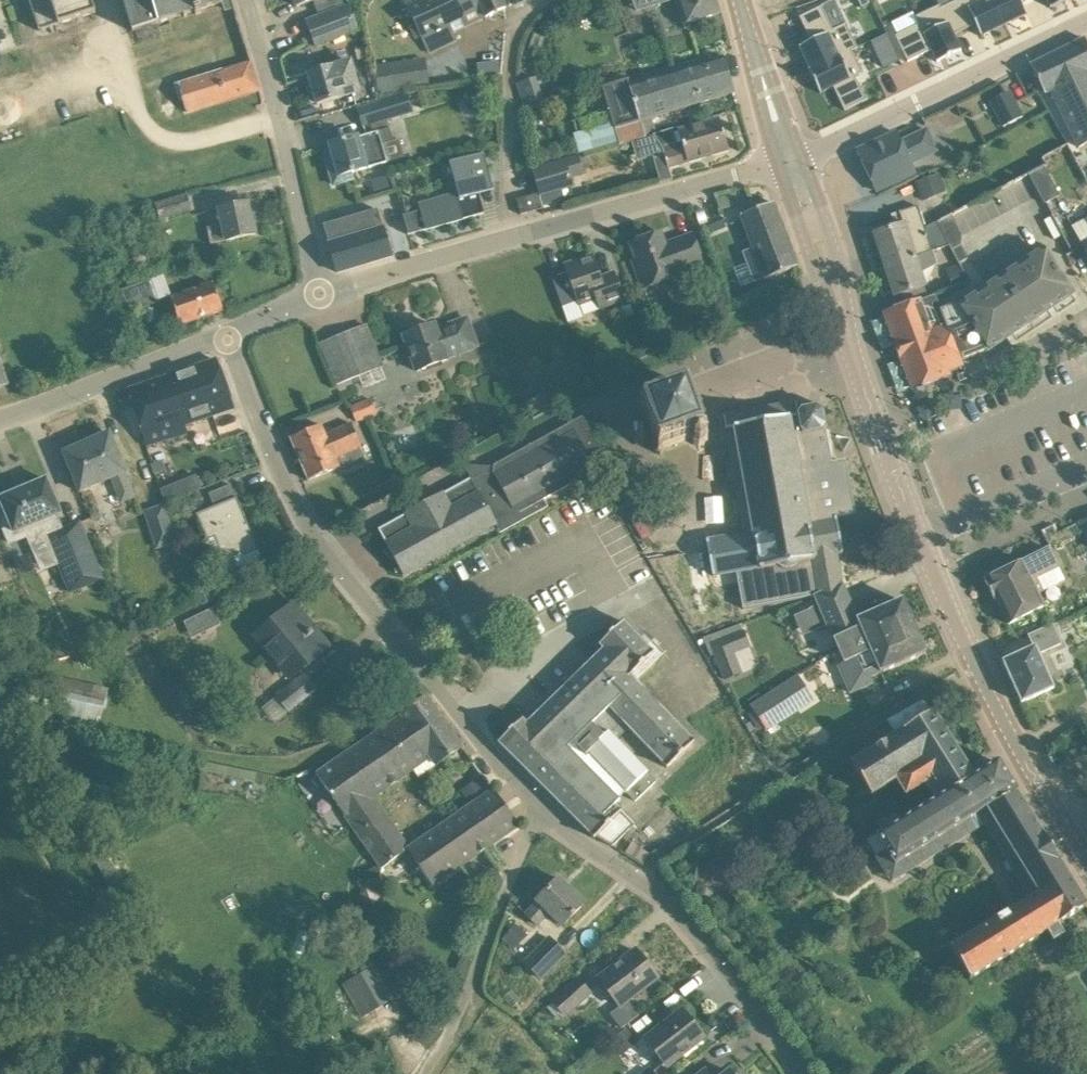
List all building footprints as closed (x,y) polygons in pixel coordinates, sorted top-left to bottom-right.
[(93,0),(30,0),(40,32),(98,14),(93,0)] [(133,31),(184,15),(185,17),(188,16),(188,14),(223,3),(224,0),(123,0),(133,31)] [(318,13),(343,3),(342,0),(294,0),(297,7),(314,1),(318,13)] [(506,7),(503,0),(405,0),(431,54),(457,41),(453,32),(485,16),(486,17),(506,7)] [(684,25),(720,14),(716,0),(677,0),(684,25)] [(942,14),(955,41),(956,40),(954,35),(975,25),(981,37),(1004,25),(992,0),(964,0),(965,3),(943,13),(942,14)] [(1004,25),(1027,14),(1022,2),(1027,0),(992,0),(1004,25)] [(307,21),(316,46),(358,30),(350,5),(307,21)] [(811,41),(799,47),(810,69),(809,70),(809,71),(851,50),(840,28),(833,31),(821,7),(800,18),(811,41)] [(921,29),(897,40),(908,62),(932,51),(937,62),(961,51),(956,40),(955,41),(942,14),(943,13),(942,10),(935,13),(918,21),(921,29)] [(1044,93),(1052,90),(1081,148),(1086,144),(1086,43),(1085,39),(1084,39),(1084,40),(1031,66),(1044,93)] [(851,50),(809,71),(820,94),(833,87),(844,111),(866,100),(855,77),(862,73),(851,50)] [(878,58),(884,68),(900,61),(895,50),(878,58)] [(604,88),(603,88),(610,111),(615,129),(641,121),(652,118),(734,93),(723,58),(630,87),(628,80),(604,88)] [(260,91),(251,62),(179,85),(188,114),(260,91)] [(309,73),(309,75),(313,86),(307,88),(312,104),(317,102),(318,103),(317,103),(318,105),(343,98),(342,95),(361,90),(353,62),(334,67),(334,66),(309,73)] [(376,66),(380,93),(400,90),(396,63),(376,66)] [(517,84),(527,114),(544,109),(534,79),(517,84)] [(409,88),(382,96),(390,119),(416,112),(409,88)] [(1006,109),(995,115),(1002,128),(1023,116),(1010,91),(999,97),(1006,109)] [(570,131),(576,152),(613,140),(606,120),(570,131)] [(658,134),(654,135),(663,148),(669,168),(729,150),(720,120),(680,131),(679,128),(658,134)] [(641,121),(615,129),(620,143),(620,145),(632,142),(646,138),(641,121)] [(896,133),(857,151),(876,191),(915,173),(912,165),(939,152),(928,127),(900,140),(896,133)] [(328,163),(334,185),(353,180),(351,173),(387,163),(378,132),(360,138),(359,136),(330,145),(334,161),(328,163)] [(448,165),(458,198),(403,216),(409,235),(485,214),(477,187),(493,183),(485,154),(448,165)] [(579,155),(532,169),(541,198),(575,187),(572,179),(585,175),(579,155)] [(1032,174),(1047,203),(1060,196),(1045,166),(1036,171),(1032,174)] [(672,180),(669,168),(658,172),(661,183),(672,180)] [(913,182),(921,200),(943,190),(935,173),(913,182)] [(736,193),(717,199),(720,210),(739,205),(736,193)] [(539,194),(523,198),(517,200),(521,215),(543,209),(544,214),(545,214),(539,194)] [(156,205),(161,219),(191,210),(187,196),(156,205)] [(208,228),(211,244),(256,235),(249,203),(220,210),(223,225),(208,228)] [(754,283),(798,267),(774,203),(741,216),(757,258),(746,262),(754,283)] [(874,234),(885,266),(906,259),(904,253),(912,250),(909,241),(927,235),(925,228),(937,222),(925,228),(918,206),(898,212),(903,225),(874,234)] [(955,213),(937,223),(950,246),(955,256),(980,243),(962,209),(955,213)] [(325,231),(338,273),(392,257),(384,227),(382,228),(377,211),(324,227),(326,230),(325,231)] [(1086,253),(1086,220),(1073,227),(1086,253)] [(906,259),(885,266),(895,297),(924,287),(920,274),(936,266),(931,252),(950,246),(937,223),(937,222),(925,228),(927,235),(909,241),(912,250),(904,253),(906,259)] [(637,260),(634,261),(643,289),(677,277),(677,275),(704,265),(693,234),(674,241),(676,245),(667,248),(661,232),(631,243),(637,260)] [(1071,295),(1073,293),(1053,264),(1044,250),(990,286),(960,307),(950,311),(943,292),(936,294),(960,359),(963,358),(963,360),(987,351),(986,349),(987,349),(988,350),(1071,295)] [(553,279),(563,307),(578,301),(579,306),(597,299),(600,309),(625,300),(615,272),(601,277),(593,255),(565,265),(568,273),(553,279)] [(958,264),(946,268),(952,288),(964,284),(958,264)] [(692,278),(698,296),(720,288),(714,270),(692,278)] [(123,290),(131,313),(160,302),(152,279),(123,290)] [(171,298),(181,326),(223,310),(213,283),(171,298)] [(960,359),(936,294),(885,314),(913,390),(949,377),(947,372),(963,366),(960,359)] [(404,337),(416,371),(448,360),(447,357),(478,346),(467,319),(437,329),(435,325),(404,337)] [(320,344),(336,384),(383,365),(367,326),(320,344)] [(118,395),(123,409),(134,405),(147,447),(188,434),(186,426),(234,409),(217,360),(118,395)] [(641,401),(639,407),(642,409),(645,410),(649,420),(649,421),(653,422),(657,433),(655,436),(659,446),(659,447),(656,453),(661,455),(663,452),(664,448),(691,438),(692,440),(694,444),(699,447),(699,446),(704,444),(706,442),(708,441),(708,433),(702,430),(700,423),(695,421),(689,405),(692,400),(689,394),(692,388),(687,385),(683,391),(648,405),(647,404),(641,401)] [(351,407),(358,422),(378,413),(371,398),(351,407)] [(813,560),(819,595),(842,585),(837,554),(843,553),(836,514),(855,512),(845,460),(831,462),(827,430),(822,406),(798,410),(797,407),(796,403),(764,409),(724,416),(726,430),(721,430),(724,443),(728,442),(732,464),(727,465),(729,477),(734,476),(739,501),(734,502),(736,514),(741,514),(745,535),(709,541),(715,576),(762,567),(762,569),(778,566),(785,570),(791,570),(794,569),(796,568),(797,567),(799,565),(801,562),(813,560)] [(379,530),(387,544),(387,545),(389,549),(384,552),(393,561),(395,559),(395,560),(393,561),(396,573),(401,570),(404,575),(496,523),(500,526),(506,517),(509,519),(514,510),(520,513),(609,464),(583,417),(494,466),(494,467),(479,466),(478,481),(474,483),(471,478),(443,494),(442,493),(407,513),(408,514),(379,530)] [(291,439),(309,481),(310,482),(341,468),(340,468),(364,458),(360,448),(362,447),(351,424),(326,434),(322,425),(291,439)] [(65,454),(82,492),(113,478),(124,502),(139,496),(110,433),(65,454)] [(197,476),(184,481),(189,493),(202,488),(197,476)] [(2,524),(10,544),(28,536),(31,543),(62,530),(56,516),(62,514),(47,479),(29,487),(29,486),(18,491),(18,492),(0,499),(0,500),(0,517),(3,524),(2,524)] [(215,538),(226,565),(259,551),(237,498),(197,515),(208,541),(215,538)] [(145,510),(158,549),(179,542),(165,503),(145,510)] [(49,538),(71,593),(104,579),(80,523),(62,531),(62,530),(31,543),(32,545),(49,538)] [(1049,548),(985,580),(994,599),(996,599),(1008,624),(1043,607),(1037,594),(1043,591),(1065,580),(1049,548)] [(842,585),(819,595),(816,596),(819,603),(786,626),(792,635),(816,618),(820,628),(829,624),(839,649),(845,663),(839,666),(851,694),(874,683),(872,677),(926,653),(902,601),(859,620),(843,584),(842,585)] [(290,607),(255,635),(294,683),(277,697),(291,714),(320,689),(303,669),(330,647),(314,628),(310,631),(290,607)] [(213,609),(185,622),(192,638),(220,624),(213,609)] [(621,812),(614,805),(627,792),(636,802),(656,782),(647,773),(649,771),(617,740),(628,728),(668,768),(696,741),(631,676),(655,653),(623,621),(599,645),(603,649),(527,724),(522,719),(498,742),(595,838),(596,837),(613,847),(634,826),(621,812)] [(1003,661),(1022,703),(1055,688),(1039,653),(1057,645),(1049,626),(1029,635),(1034,647),(1003,661)] [(725,631),(704,639),(710,652),(713,651),(725,680),(742,673),(734,654),(725,631)] [(784,683),(750,705),(768,732),(801,710),(784,683)] [(385,728),(404,757),(413,770),(419,778),(463,747),(428,697),(401,715),(402,716),(385,728)] [(925,783),(936,801),(974,778),(924,699),(887,721),(896,735),(851,763),(871,795),(896,779),(906,795),(925,783)] [(382,869),(409,851),(409,848),(373,797),(413,770),(404,757),(385,728),(317,775),(382,869)] [(936,801),(868,843),(872,851),(864,856),(872,871),(881,865),(890,880),(973,829),(968,820),(978,813),(1030,899),(951,948),(969,979),(1047,931),(1053,940),(1064,933),(1058,924),(1086,906),(998,763),(974,778),(936,801)] [(481,777),(460,790),(470,804),(490,791),(481,777)] [(409,848),(409,851),(433,886),(517,828),(518,828),(520,827),(518,825),(495,792),(495,791),(494,789),(491,791),(492,791),(409,848)] [(585,904),(559,879),(537,901),(539,902),(527,915),(537,925),(550,913),(563,926),(585,904)] [(160,923),(162,916),(160,911),(152,908),(148,919),(160,923)] [(527,963),(544,981),(571,955),(554,937),(527,963)] [(599,979),(621,1007),(658,978),(636,951),(599,979)] [(352,1002),(361,1019),(371,1014),(391,1003),(372,969),(343,984),(352,1002)] [(554,1002),(566,1015),(590,993),(579,980),(554,1002)] [(646,1040),(667,1067),(704,1038),(683,1011),(646,1040)] [(628,1028),(612,1040),(624,1055),(639,1043),(628,1028)]
